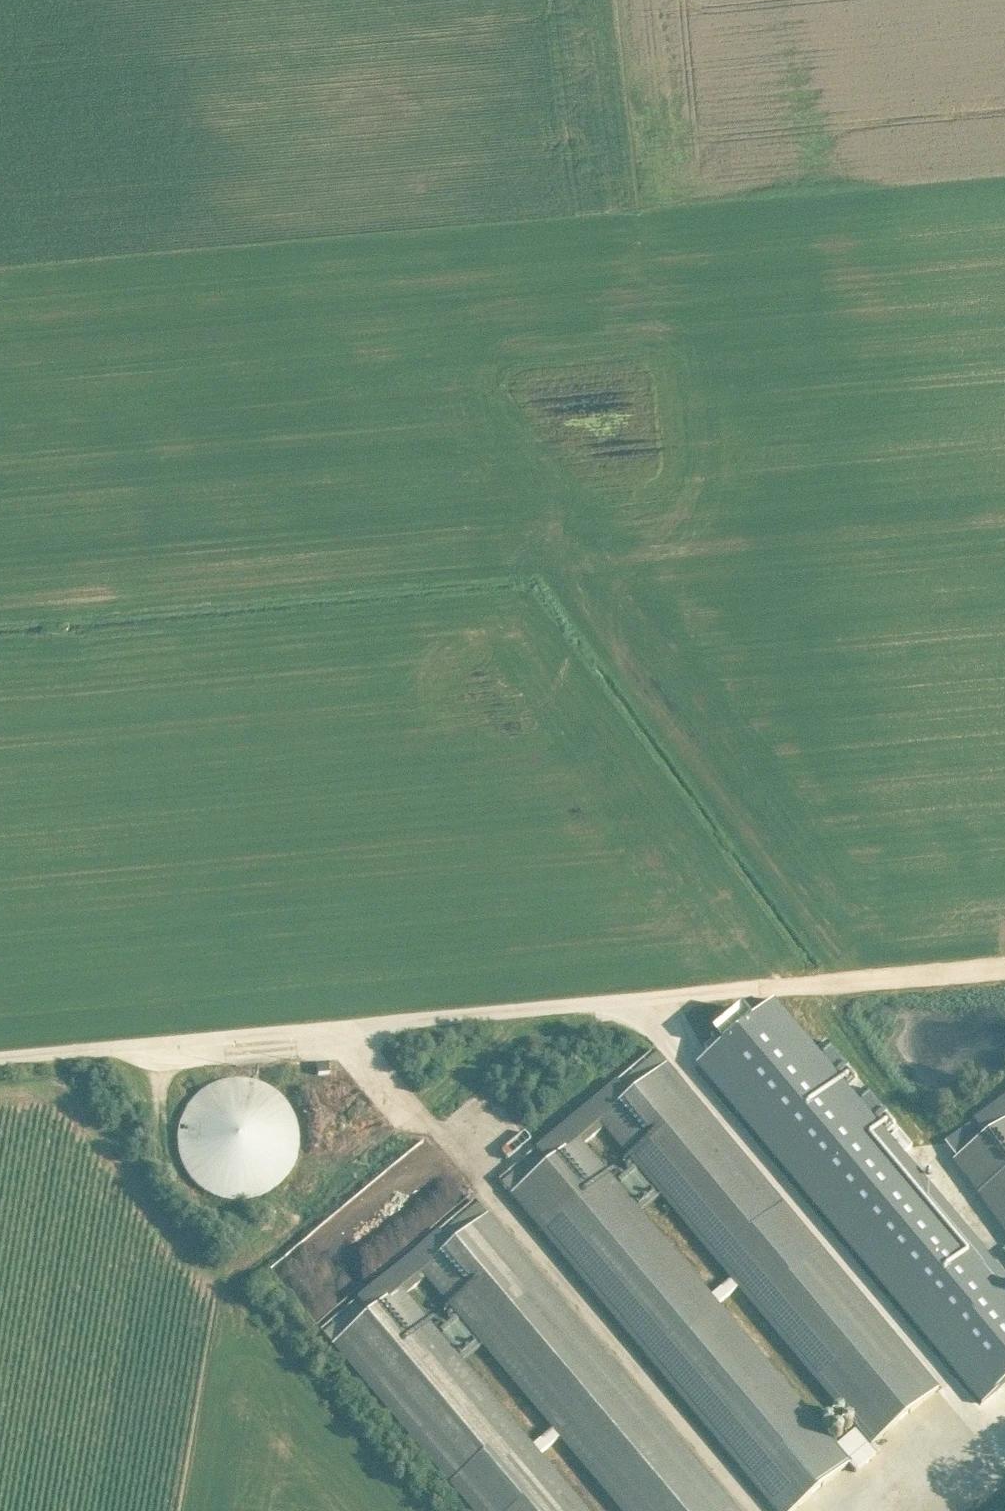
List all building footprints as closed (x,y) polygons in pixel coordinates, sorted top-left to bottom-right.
[(695,1067),(980,1406),(1004,1385),(1004,1277),(903,1155),(911,1148),(898,1132),(889,1139),(773,1001),(770,1005),(759,1014),(695,1067)] [(938,1389),(665,1064),(664,1064),(656,1054),(618,1085),(614,1081),(534,1149),(537,1153),(501,1184),(511,1195),(510,1196),(775,1510),(791,1510),(848,1464),(855,1472),(878,1453),(871,1445),(938,1389)] [(195,1192),(250,1198),(289,1188),(295,1136),(282,1087),(233,1081),(188,1092),(182,1143),(195,1192)] [(946,1143),(958,1159),(954,1162),(1004,1232),(1004,1100),(946,1143)] [(487,1214),(486,1214),(478,1204),(440,1235),(437,1231),(356,1299),(359,1303),(323,1334),(333,1345),(332,1346),(471,1510),(587,1510),(541,1454),(560,1438),(621,1510),(737,1510),(487,1214)]
